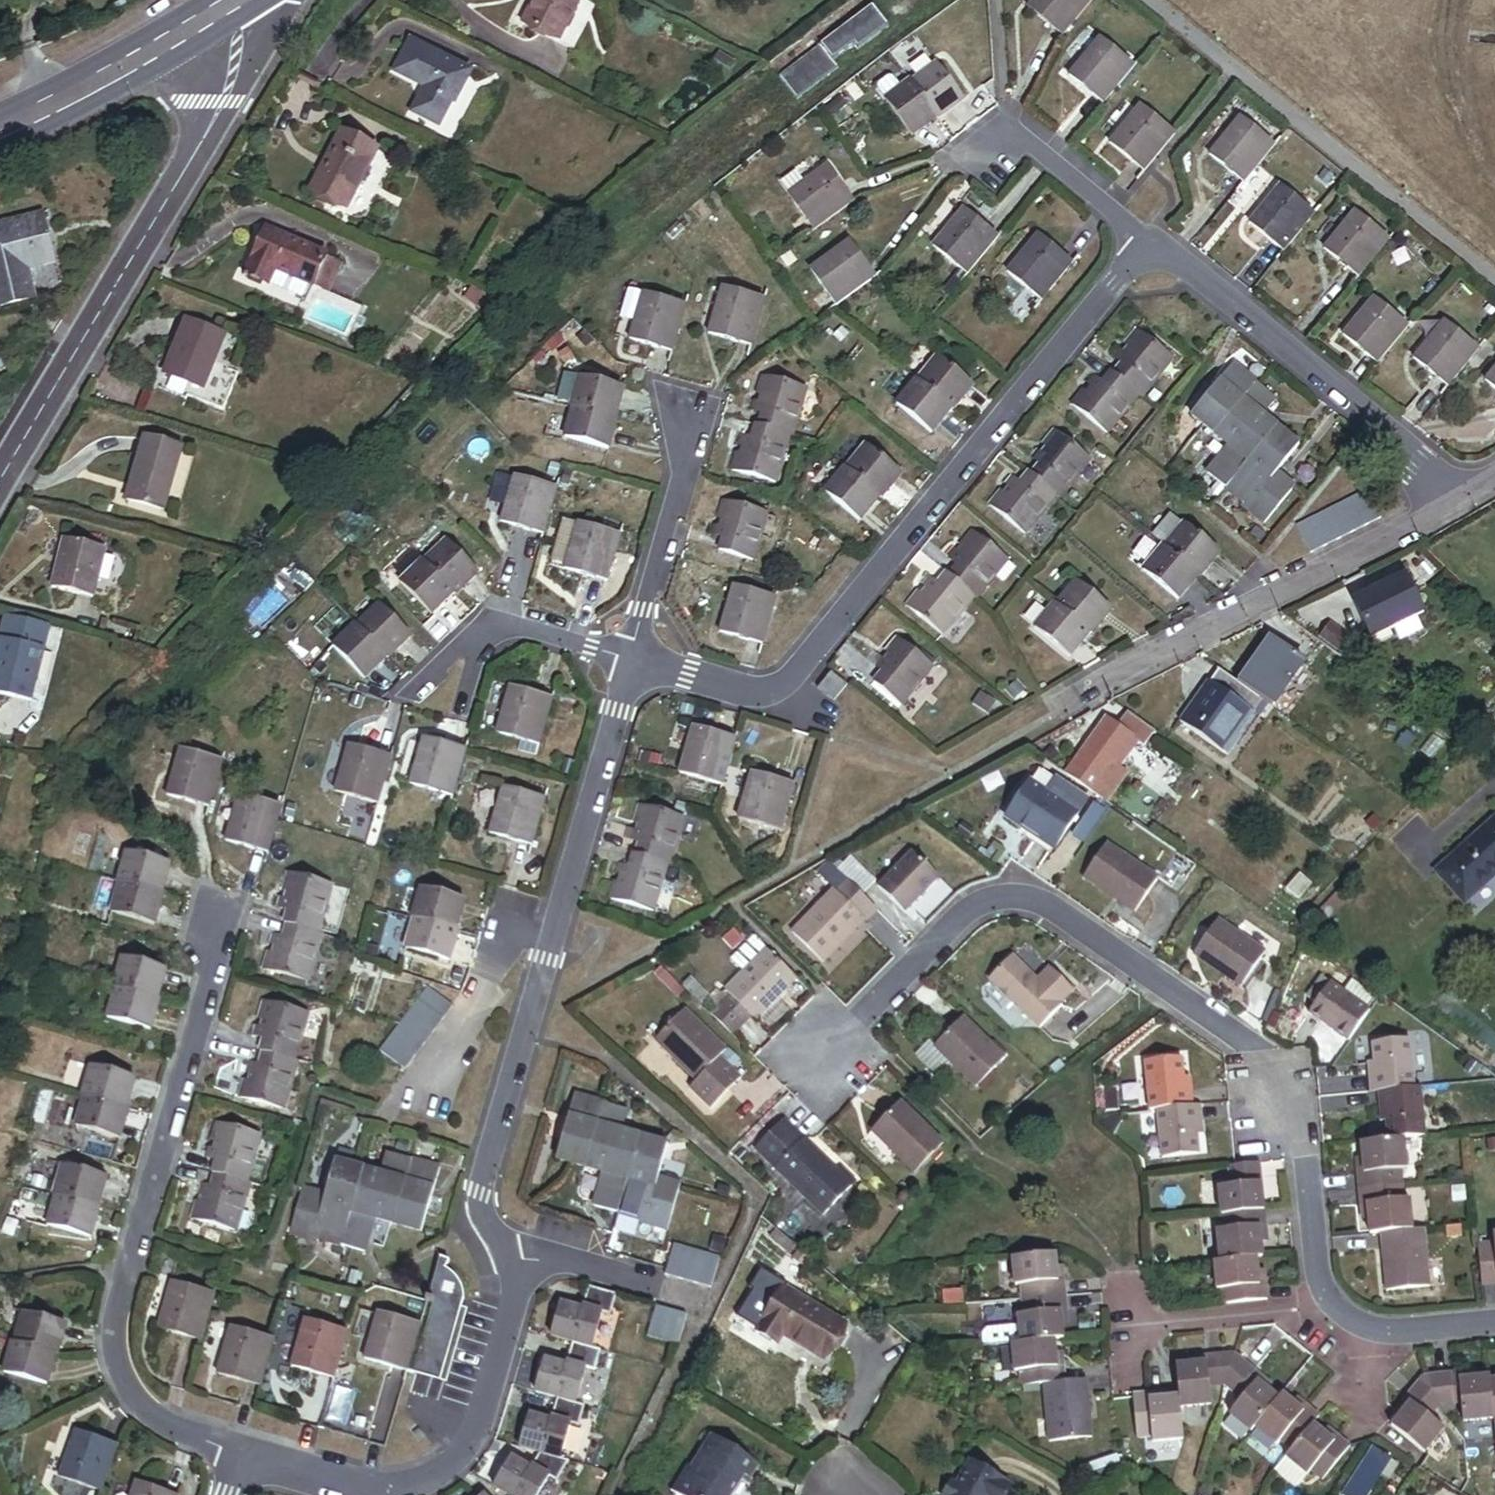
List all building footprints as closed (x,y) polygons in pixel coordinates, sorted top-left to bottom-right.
[(522,23),(558,42),(579,0),(534,0),(522,23)] [(1063,41),(1095,2),(1093,0),(1035,0),(1027,10),(1063,41)] [(858,51),(888,27),(873,7),(781,78),(799,101),(840,69),(834,62),(855,46),(858,51)] [(469,73),(409,41),(393,71),(424,88),(411,112),(437,126),(450,102),(453,104),(469,73)] [(1069,81),(1103,110),(1136,71),(1101,42),(1088,57),(1092,60),(1085,68),(1082,65),(1069,81)] [(933,119),(936,123),(959,105),(931,68),(908,86),(933,119)] [(908,86),(905,81),(903,82),(897,74),(892,73),(874,86),(873,92),(907,137),(933,119),(908,86)] [(862,98),(854,85),(845,91),(854,103),(862,98)] [(1108,148),(1144,178),(1176,140),(1140,110),(1126,126),(1130,129),(1122,138),(1119,135),(1108,148)] [(1208,157),(1244,186),(1275,149),(1239,119),(1227,134),(1230,136),(1223,145),(1221,142),(1208,157)] [(378,152),(340,131),(309,190),(346,210),(378,152)] [(823,219),(863,189),(836,153),(821,164),(823,167),(814,173),(812,170),(796,182),(823,219)] [(1335,180),(1327,174),(1321,181),(1329,187),(1335,180)] [(1286,255),(1317,217),(1283,189),(1269,205),(1273,208),(1266,216),(1263,213),(1252,227),(1286,255)] [(0,256),(0,306),(33,298),(26,269),(55,262),(43,213),(0,224),(0,241),(3,255),(0,256)] [(967,279),(996,242),(959,213),(950,224),(954,227),(946,237),(942,235),(930,250),(967,279)] [(1327,254),(1362,282),(1393,244),(1358,216),(1346,230),(1349,233),(1343,240),(1340,238),(1327,254)] [(323,257),(265,230),(244,274),(267,285),(275,269),(310,285),(323,257)] [(818,263),(843,298),(884,267),(858,232),(843,243),(846,247),(837,254),(835,251),(818,263)] [(1004,270),(1040,299),(1070,263),(1033,233),(1024,245),(1028,248),(1019,258),(1016,255),(1004,270)] [(267,285),(303,301),(309,287),(310,285),(275,269),(267,285)] [(1429,294),(1435,299),(1443,289),(1437,285),(1429,294)] [(749,350),(764,300),(720,287),(715,306),(718,307),(715,318),(711,317),(705,337),(749,350)] [(486,300),(472,289),(463,299),(478,311),(486,300)] [(668,354),(682,306),(639,294),(634,311),(640,313),(636,324),(630,323),(625,342),(668,354)] [(1382,369),(1413,330),(1378,302),(1365,317),(1368,319),(1361,328),(1358,325),(1346,340),(1382,369)] [(223,336),(185,321),(164,374),(202,389),(223,336)] [(1421,365),(1456,393),(1487,355),(1452,327),(1441,340),(1444,342),(1436,352),(1433,349),(1421,365)] [(1139,397),(1142,400),(1174,360),(1140,333),(1130,345),(1133,348),(1126,357),(1123,354),(1115,364),(1122,370),(1116,378),(1139,397)] [(903,358),(895,351),(890,358),(898,365),(903,358)] [(935,361),(917,383),(951,410),(954,413),(972,391),(935,361)] [(1235,369),(1193,420),(1214,437),(1229,419),(1257,387),(1235,369)] [(1108,435),(1139,397),(1116,378),(1113,376),(1107,384),(1099,377),(1091,388),(1094,390),(1087,399),(1083,396),(1074,408),(1108,435)] [(789,436),(793,437),(807,390),(763,377),(758,391),(763,393),(759,404),(756,403),(753,413),(765,416),(761,428),(789,436)] [(577,378),(568,405),(574,406),(611,418),(619,391),(577,378)] [(917,383),(914,381),(895,405),(931,434),(951,410),(917,383)] [(1274,401),(1257,387),(1229,419),(1265,450),(1279,433),(1260,417),(1274,401)] [(611,418),(574,406),(565,435),(607,448),(616,420),(611,418)] [(1265,450),(1229,419),(1214,437),(1232,452),(1209,480),(1226,494),(1243,475),(1265,450)] [(761,428),(757,426),(754,438),(742,434),(738,445),(742,446),(738,457),(735,456),(731,471),(775,485),(789,436),(761,428)] [(1303,452),(1279,433),(1265,450),(1243,475),(1267,495),(1273,489),(1303,452)] [(1040,473),(1033,481),(1056,500),(1059,502),(1090,464),(1056,436),(1047,448),(1050,450),(1044,457),(1041,454),(1032,466),(1040,473)] [(180,449),(144,439),(127,501),(163,511),(180,449)] [(862,447),(843,471),(876,497),(881,501),(900,477),(862,447)] [(1137,465),(1130,460),(1119,470),(1128,477),(1137,465)] [(860,518),(876,497),(843,471),(841,469),(824,490),(860,518)] [(541,535),(555,488),(511,475),(506,491),(510,492),(507,504),(503,503),(497,522),(541,535)] [(1243,475),(1226,494),(1249,513),(1247,515),(1267,531),(1290,503),(1273,489),(1267,495),(1243,475)] [(1024,539),(1056,500),(1033,481),(1030,478),(1023,488),(1014,480),(1006,491),(1010,494),(1003,501),(1000,498),(990,511),(1024,539)] [(1374,521),(1360,494),(1346,501),(1360,528),(1374,521)] [(1360,528),(1346,501),(1332,508),(1346,536),(1360,528)] [(717,553),(751,563),(764,517),(721,504),(716,520),(720,521),(718,530),(714,529),(710,541),(720,544),(717,553)] [(1332,508),(1318,515),(1332,543),(1346,536),(1332,508)] [(1318,515),(1304,522),(1318,550),(1332,543),(1318,515)] [(1290,529),(1304,557),(1318,550),(1304,522),(1290,529)] [(1183,523),(1162,547),(1193,573),(1197,576),(1217,551),(1183,523)] [(550,567),(558,570),(573,527),(564,524),(550,567)] [(604,584),(618,536),(577,524),(571,544),(576,545),(573,555),(568,554),(563,572),(604,584)] [(974,601),(977,603),(1008,564),(973,536),(964,548),(968,551),(961,559),(958,556),(949,568),(957,574),(950,582),(974,601)] [(103,550),(63,540),(51,587),(91,598),(103,550)] [(444,544),(424,564),(453,592),(456,595),(476,574),(444,544)] [(1175,594),(1193,573),(1162,547),(1158,544),(1140,565),(1175,594)] [(433,612),(453,592),(424,564),(422,562),(402,582),(433,612)] [(1423,609),(1406,574),(1354,600),(1375,643),(1391,635),(1387,627),(1391,625),(1413,614),(1423,609)] [(944,639),(974,601),(950,582),(948,580),(942,588),(933,581),(926,589),(930,592),(924,600),(920,596),(909,611),(944,639)] [(1074,584),(1054,607),(1085,632),(1089,635),(1108,612),(1074,584)] [(758,648),(773,600),(731,588),(726,606),(731,608),(728,618),(723,616),(717,636),(758,648)] [(1067,653),(1085,632),(1054,607),(1050,604),(1033,626),(1067,653)] [(378,607),(358,627),(386,654),(390,658),(410,637),(378,607)] [(1413,614),(1391,625),(1397,637),(1419,626),(1413,614)] [(0,639),(0,640),(42,651),(48,630),(5,619),(0,639)] [(1361,640),(1335,621),(1325,636),(1350,654),(1361,640)] [(367,674),(386,654),(358,627),(356,625),(336,644),(367,674)] [(1310,664),(1275,639),(1244,684),(1265,699),(1278,709),(1310,664)] [(0,640),(0,695),(29,702),(42,651),(0,640)] [(902,709),(935,670),(899,640),(888,654),(891,656),(884,665),(881,662),(874,671),(883,679),(876,687),(902,709)] [(1244,684),(1224,670),(1188,720),(1230,749),(1265,699),(1244,684)] [(535,749),(549,703),(505,689),(500,705),(505,707),(502,718),(498,717),(492,736),(535,749)] [(997,703),(987,696),(981,705),(991,712),(997,703)] [(1122,771),(1140,745),(1144,748),(1155,733),(1128,715),(1118,730),(1106,722),(1067,780),(1106,806),(1127,775),(1122,771)] [(1414,749),(1423,737),(1414,730),(1405,742),(1414,749)] [(410,779),(452,792),(466,745),(424,732),(419,748),(424,750),(421,759),(417,758),(410,779)] [(722,798),(737,750),(693,737),(687,756),(691,757),(688,768),(684,767),(678,785),(722,798)] [(208,798),(222,751),(176,738),(171,755),(175,757),(171,768),(168,767),(163,785),(208,798)] [(379,810),(394,760),(352,748),(346,768),(349,769),(346,781),(342,779),(337,797),(379,810)] [(778,837),(793,788),(750,775),(744,794),(748,795),(745,806),(741,805),(735,824),(778,837)] [(536,840),(551,791),(508,778),(502,797),(506,798),(503,809),(499,807),(493,827),(536,840)] [(1019,780),(994,818),(1042,849),(1075,799),(1054,785),(1045,798),(1019,780)] [(219,839),(263,852),(277,804),(233,791),(228,808),(232,809),(229,820),(225,819),(219,839)] [(667,869),(671,870),(685,824),(641,812),(637,825),(641,826),(639,835),(635,834),(631,847),(642,850),(639,861),(667,869)] [(1380,816),(1373,824),(1380,831),(1387,824),(1380,816)] [(1450,860),(1478,892),(1494,877),(1494,820),(1450,860)] [(1074,843),(1084,829),(1074,822),(1064,836),(1074,843)] [(1149,876),(1097,840),(1071,877),(1124,913),(1149,876)] [(1188,862),(1168,848),(1149,876),(1169,889),(1188,862)] [(115,867),(111,880),(115,881),(154,893),(162,868),(119,855),(111,852),(107,865),(115,867)] [(895,914),(929,878),(902,852),(868,888),(895,914)] [(653,918),(667,869),(639,861),(636,860),(633,869),(622,866),(617,882),(621,883),(619,890),(615,888),(610,905),(653,918)] [(1478,892),(1450,860),(1438,870),(1466,902),(1478,892)] [(288,919),(318,928),(332,878),(289,865),(284,882),(288,883),(285,893),(282,892),(278,905),(287,908),(285,918),(288,919)] [(865,883),(848,867),(834,882),(851,898),(865,883)] [(834,882),(822,870),(806,880),(822,894),(794,924),(781,939),(813,968),(826,954),(866,912),(851,898),(834,882)] [(1310,886),(1298,876),(1286,891),(1298,900),(1310,886)] [(415,908),(453,920),(461,890),(418,877),(410,907),(415,908)] [(154,893),(115,881),(107,909),(150,922),(159,894),(154,893)] [(453,920),(415,908),(407,935),(450,948),(458,921),(453,920)] [(1210,915),(1186,952),(1234,985),(1259,949),(1210,915)] [(318,928),(288,919),(286,928),(276,925),(273,934),(278,936),(274,946),(270,945),(265,962),(309,975),(323,929),(318,928)] [(754,952),(742,941),(719,965),(731,976),(754,952)] [(745,1025),(785,982),(754,952),(731,976),(713,995),(717,999),(699,1018),(721,1039),(739,1020),(745,1025)] [(1005,956),(982,979),(1033,1028),(1055,1006),(1053,1004),(1067,991),(1042,967),(1029,981),(1005,956)] [(110,993),(148,1004),(157,974),(115,961),(106,991),(110,993)] [(1368,992),(1323,961),(1316,972),(1360,1003),(1368,992)] [(1316,972),(1314,970),(1298,992),(1309,1000),(1301,1011),(1340,1039),(1364,1006),(1360,1003),(1316,972)] [(673,998),(653,977),(647,982),(668,1003),(673,998)] [(448,1009),(456,997),(431,979),(422,991),(448,1009)] [(694,986),(681,1000),(690,1008),(703,994),(694,986)] [(439,1021),(448,1009),(422,991),(413,1003),(439,1021)] [(148,1004),(110,993),(102,1022),(145,1035),(154,1005),(148,1004)] [(699,1018),(717,999),(713,995),(703,994),(690,1008),(699,1018)] [(266,1047),(293,1055),(307,1010),(265,997),(260,1014),(265,1015),(263,1023),(258,1021),(254,1035),(264,1038),(262,1045),(266,1047)] [(429,1036),(439,1021),(413,1003),(403,1018),(429,1036)] [(673,1014),(644,1044),(685,1085),(678,1092),(700,1113),(730,1082),(708,1061),(715,1054),(673,1014)] [(1474,1027),(1489,1038),(1494,1030),(1494,1027),(1482,1017),(1474,1027)] [(429,1036),(403,1018),(394,1031),(420,1049),(429,1036)] [(955,1021),(927,1050),(970,1091),(998,1061),(955,1021)] [(420,1049),(394,1031),(385,1044),(411,1062),(420,1049)] [(1408,1084),(1403,1037),(1366,1041),(1369,1069),(1371,1087),(1378,1087),(1408,1084)] [(293,1055),(266,1047),(263,1057),(252,1054),(248,1066),(252,1067),(250,1076),(246,1075),(241,1093),(282,1106),(297,1056),(293,1055)] [(1180,1075),(1177,1054),(1140,1058),(1145,1105),(1155,1104),(1183,1101),(1180,1075)] [(80,1099),(118,1110),(127,1081),(85,1068),(76,1098),(80,1099)] [(1369,1088),(1371,1087),(1369,1069),(1361,1070),(1362,1088),(1369,1088)] [(1180,1075),(1183,1101),(1190,1100),(1187,1074),(1180,1075)] [(1418,1132),(1413,1083),(1408,1084),(1378,1087),(1380,1108),(1383,1135),(1399,1134),(1418,1132)] [(1380,1108),(1378,1087),(1371,1087),(1369,1088),(1371,1109),(1380,1108)] [(566,1146),(595,1155),(601,1134),(612,1096),(583,1088),(566,1146)] [(601,1134),(648,1148),(654,1130),(630,1123),(636,1102),(612,1096),(601,1134)] [(118,1110),(80,1099),(71,1128),(114,1141),(123,1112),(118,1110)] [(1198,1099),(1190,1100),(1193,1124),(1200,1123),(1198,1099)] [(1193,1124),(1190,1100),(1183,1101),(1155,1104),(1161,1154),(1196,1150),(1193,1124)] [(937,1146),(893,1104),(865,1134),(909,1176),(937,1146)] [(216,1170),(245,1179),(260,1132),(218,1119),(214,1132),(218,1134),(215,1144),(210,1142),(206,1156),(216,1159),(213,1169),(216,1170)] [(775,1124),(746,1156),(816,1222),(846,1191),(829,1175),(819,1166),(815,1170),(790,1146),(794,1142),(775,1124)] [(679,1138),(654,1130),(648,1148),(642,1170),(667,1177),(669,1170),(679,1138)] [(1483,1134),(1483,1145),(1494,1145),(1494,1133),(1483,1134)] [(604,1197),(632,1205),(642,1170),(648,1148),(601,1134),(595,1155),(615,1160),(604,1197)] [(1402,1164),(1399,1134),(1383,1135),(1357,1138),(1358,1153),(1360,1168),(1395,1164),(1402,1164)] [(794,1142),(790,1146),(815,1170),(819,1166),(794,1142)] [(357,1188),(363,1167),(353,1164),(356,1153),(340,1148),(337,1159),(328,1190),(325,1200),(352,1207),(357,1188)] [(357,1188),(399,1200),(411,1157),(390,1151),(383,1173),(363,1167),(357,1188)] [(1350,1169),(1360,1168),(1358,1153),(1349,1154),(1350,1169)] [(441,1166),(411,1157),(399,1200),(393,1220),(422,1228),(441,1166)] [(1253,1160),(1221,1163),(1222,1175),(1254,1171),(1253,1160)] [(1396,1180),(1395,1164),(1360,1168),(1350,1169),(1352,1184),(1396,1180)] [(835,1169),(829,1175),(846,1191),(851,1185),(835,1169)] [(56,1170),(47,1198),(51,1200),(89,1211),(98,1182),(56,1170)] [(245,1179),(216,1170),(213,1179),(204,1177),(200,1189),(205,1191),(202,1200),(198,1198),(193,1215),(236,1228),(251,1180),(245,1179)] [(642,1170),(632,1205),(652,1211),(651,1215),(677,1223),(690,1177),(669,1170),(667,1177),(642,1170)] [(1254,1171),(1222,1175),(1223,1183),(1255,1180),(1254,1171)] [(33,1186),(44,1189),(46,1182),(35,1179),(33,1186)] [(1257,1208),(1255,1180),(1223,1183),(1210,1184),(1213,1213),(1257,1208)] [(1398,1195),(1396,1180),(1352,1184),(1353,1200),(1362,1199),(1398,1195)] [(328,1190),(305,1183),(291,1229),(323,1238),(324,1235),(342,1240),(352,1207),(325,1200),(328,1190)] [(352,1207),(342,1240),(366,1247),(376,1215),(393,1220),(399,1200),(357,1188),(352,1207)] [(1409,1226),(1406,1195),(1398,1195),(1362,1199),(1364,1215),(1366,1230),(1378,1229),(1409,1226)] [(1364,1215),(1362,1199),(1353,1200),(1355,1216),(1364,1215)] [(89,1211),(51,1200),(43,1227),(86,1240),(94,1212),(89,1211)] [(1259,1221),(1257,1208),(1213,1213),(1214,1225),(1251,1222),(1259,1221)] [(1259,1221),(1251,1222),(1252,1239),(1260,1239),(1259,1221)] [(1461,1230),(1460,1221),(1443,1223),(1444,1232),(1461,1230)] [(1252,1239),(1251,1222),(1214,1225),(1207,1226),(1210,1259),(1248,1255),(1254,1255),(1252,1239)] [(1428,1276),(1422,1225),(1409,1226),(1378,1229),(1383,1281),(1428,1276)] [(1489,1230),(1490,1239),(1474,1240),(1476,1275),(1492,1274),(1491,1265),(1494,1264),(1494,1229),(1489,1230)] [(725,1237),(714,1234),(710,1247),(721,1250),(725,1237)] [(668,1271),(681,1275),(689,1246),(676,1242),(668,1271)] [(681,1275),(696,1279),(705,1250),(689,1246),(681,1275)] [(696,1279),(710,1283),(719,1254),(705,1250),(696,1279)] [(1052,1265),(1051,1250),(1005,1255),(1008,1286),(1015,1285),(1017,1298),(1063,1293),(1062,1279),(1054,1280),(1052,1265)] [(453,1261),(442,1255),(430,1293),(426,1292),(423,1300),(436,1304),(412,1378),(432,1384),(440,1387),(445,1388),(462,1333),(457,1331),(465,1309),(468,1301),(469,1292),(469,1284),(467,1279),(464,1272),(457,1264),(453,1261)] [(1249,1268),(1248,1255),(1210,1259),(1202,1260),(1205,1289),(1213,1288),(1250,1285),(1249,1268)] [(1060,1265),(1052,1265),(1054,1280),(1062,1279),(1060,1265)] [(1250,1285),(1259,1284),(1258,1268),(1249,1268),(1250,1285)] [(843,1328),(760,1278),(731,1325),(749,1346),(772,1359),(785,1337),(811,1353),(815,1346),(828,1353),(843,1328)] [(198,1341),(212,1294),(169,1281),(164,1299),(168,1300),(165,1310),(162,1309),(156,1329),(198,1341)] [(1260,1298),(1259,1284),(1250,1285),(1213,1288),(1214,1302),(1260,1298)] [(586,1285),(580,1303),(609,1313),(615,1294),(586,1285)] [(936,1286),(937,1301),(957,1300),(957,1286),(936,1286)] [(1058,1320),(1056,1305),(1064,1305),(1063,1293),(1017,1298),(1018,1310),(1011,1311),(1012,1321),(984,1324),(978,1332),(979,1343),(1005,1341),(1051,1337),(1059,1336),(1058,1320)] [(569,1341),(598,1350),(609,1313),(580,1303),(578,1308),(561,1302),(550,1335),(569,1341)] [(649,1332),(656,1306),(644,1302),(636,1328),(649,1332)] [(1064,1305),(1056,1305),(1058,1320),(1066,1319),(1064,1305)] [(661,1335),(669,1310),(656,1306),(649,1332),(661,1335)] [(364,1363),(407,1376),(421,1328),(378,1315),(373,1332),(377,1333),(375,1342),(371,1341),(364,1363)] [(21,1316),(14,1344),(56,1354),(59,1355),(66,1328),(21,1316)] [(334,1379),(347,1332),(303,1319),(298,1336),(302,1337),(299,1347),(295,1346),(289,1366),(334,1379)] [(258,1388),(272,1340),(226,1327),(220,1346),(224,1347),(222,1356),(219,1355),(213,1375),(258,1388)] [(1052,1349),(1051,1337),(1005,1341),(1006,1344),(1008,1366),(1008,1368),(1016,1367),(1017,1382),(1038,1380),(1063,1378),(1061,1363),(1053,1364),(1052,1349)] [(569,1341),(565,1355),(593,1364),(598,1350),(569,1341)] [(14,1344),(11,1343),(4,1371),(49,1381),(56,1354),(14,1344)] [(996,1367),(1008,1366),(1006,1344),(994,1345),(996,1367)] [(828,1353),(815,1346),(811,1353),(823,1361),(828,1353)] [(1052,1349),(1053,1364),(1061,1363),(1060,1348),(1052,1349)] [(1202,1356),(1203,1361),(1205,1388),(1219,1388),(1220,1385),(1230,1354),(1202,1356)] [(1230,1391),(1246,1366),(1230,1354),(1220,1385),(1230,1391)] [(555,1393),(581,1402),(593,1364),(565,1355),(563,1361),(545,1355),(535,1387),(555,1393)] [(1205,1388),(1203,1361),(1187,1363),(1173,1364),(1176,1395),(1177,1405),(1207,1402),(1205,1388)] [(1461,1363),(1449,1364),(1452,1394),(1459,1393),(1457,1374),(1462,1374),(1461,1363)] [(1452,1394),(1449,1364),(1418,1367),(1435,1395),(1452,1394)] [(1263,1378),(1246,1366),(1230,1391),(1235,1396),(1250,1378),(1258,1384),(1263,1378)] [(1409,1398),(1423,1410),(1435,1395),(1418,1367),(1401,1392),(1409,1398)] [(1490,1419),(1487,1378),(1486,1372),(1462,1374),(1457,1374),(1459,1393),(1461,1422),(1490,1419)] [(1087,1435),(1082,1376),(1063,1378),(1038,1380),(1043,1439),(1087,1435)] [(1252,1423),(1273,1397),(1258,1384),(1250,1378),(1235,1396),(1224,1409),(1248,1428),(1252,1423)] [(1487,1378),(1490,1419),(1490,1422),(1494,1421),(1494,1378),(1487,1378)] [(1310,1420),(1312,1418),(1316,1413),(1304,1403),(1301,1407),(1290,1398),(1280,1389),(1273,1397),(1252,1423),(1274,1441),(1277,1436),(1288,1446),(1310,1420)] [(1144,1391),(1145,1399),(1160,1397),(1159,1390),(1144,1391)] [(1180,1432),(1177,1405),(1176,1395),(1160,1397),(1145,1399),(1144,1391),(1131,1393),(1135,1431),(1149,1430),(1150,1435),(1180,1432)] [(1398,1411),(1409,1398),(1401,1392),(1391,1405),(1398,1411)] [(555,1393),(550,1409),(576,1418),(581,1402),(555,1393)] [(1290,1398),(1301,1407),(1304,1403),(1293,1394),(1290,1398)] [(1423,1410),(1409,1398),(1398,1411),(1388,1423),(1422,1450),(1443,1425),(1423,1410)] [(547,1448),(565,1454),(576,1418),(550,1409),(548,1414),(531,1408),(520,1440),(547,1448)] [(1316,1484),(1348,1445),(1334,1434),(1330,1437),(1320,1429),(1310,1420),(1288,1446),(1281,1455),(1301,1471),(1316,1484)] [(1320,1429),(1330,1437),(1334,1434),(1323,1425),(1320,1429)] [(98,1494),(114,1450),(73,1435),(67,1452),(70,1453),(67,1463),(64,1462),(57,1479),(98,1494)] [(740,1483),(746,1486),(757,1468),(712,1441),(687,1483),(680,1494),(732,1494),(740,1483)] [(547,1448),(539,1462),(557,1473),(563,1477),(575,1458),(565,1454),(547,1448)] [(1370,1448),(1339,1494),(1364,1494),(1378,1473),(1383,1476),(1387,1471),(1381,1467),(1386,1459),(1370,1448)] [(1084,1476),(1112,1467),(1111,1452),(1080,1462),(1084,1476)] [(1301,1471),(1281,1455),(1270,1467),(1290,1484),(1301,1471)] [(557,1473),(539,1462),(536,1467),(519,1457),(501,1486),(516,1494),(544,1494),(557,1473)] [(1392,1463),(1386,1459),(1381,1467),(1387,1471),(1392,1463)] [(1001,1485),(969,1467),(957,1489),(953,1494),(996,1494),(1001,1485)] [(687,1483),(680,1479),(670,1494),(680,1494),(687,1483)] [(957,1489),(950,1485),(944,1494),(953,1494),(957,1489)]
